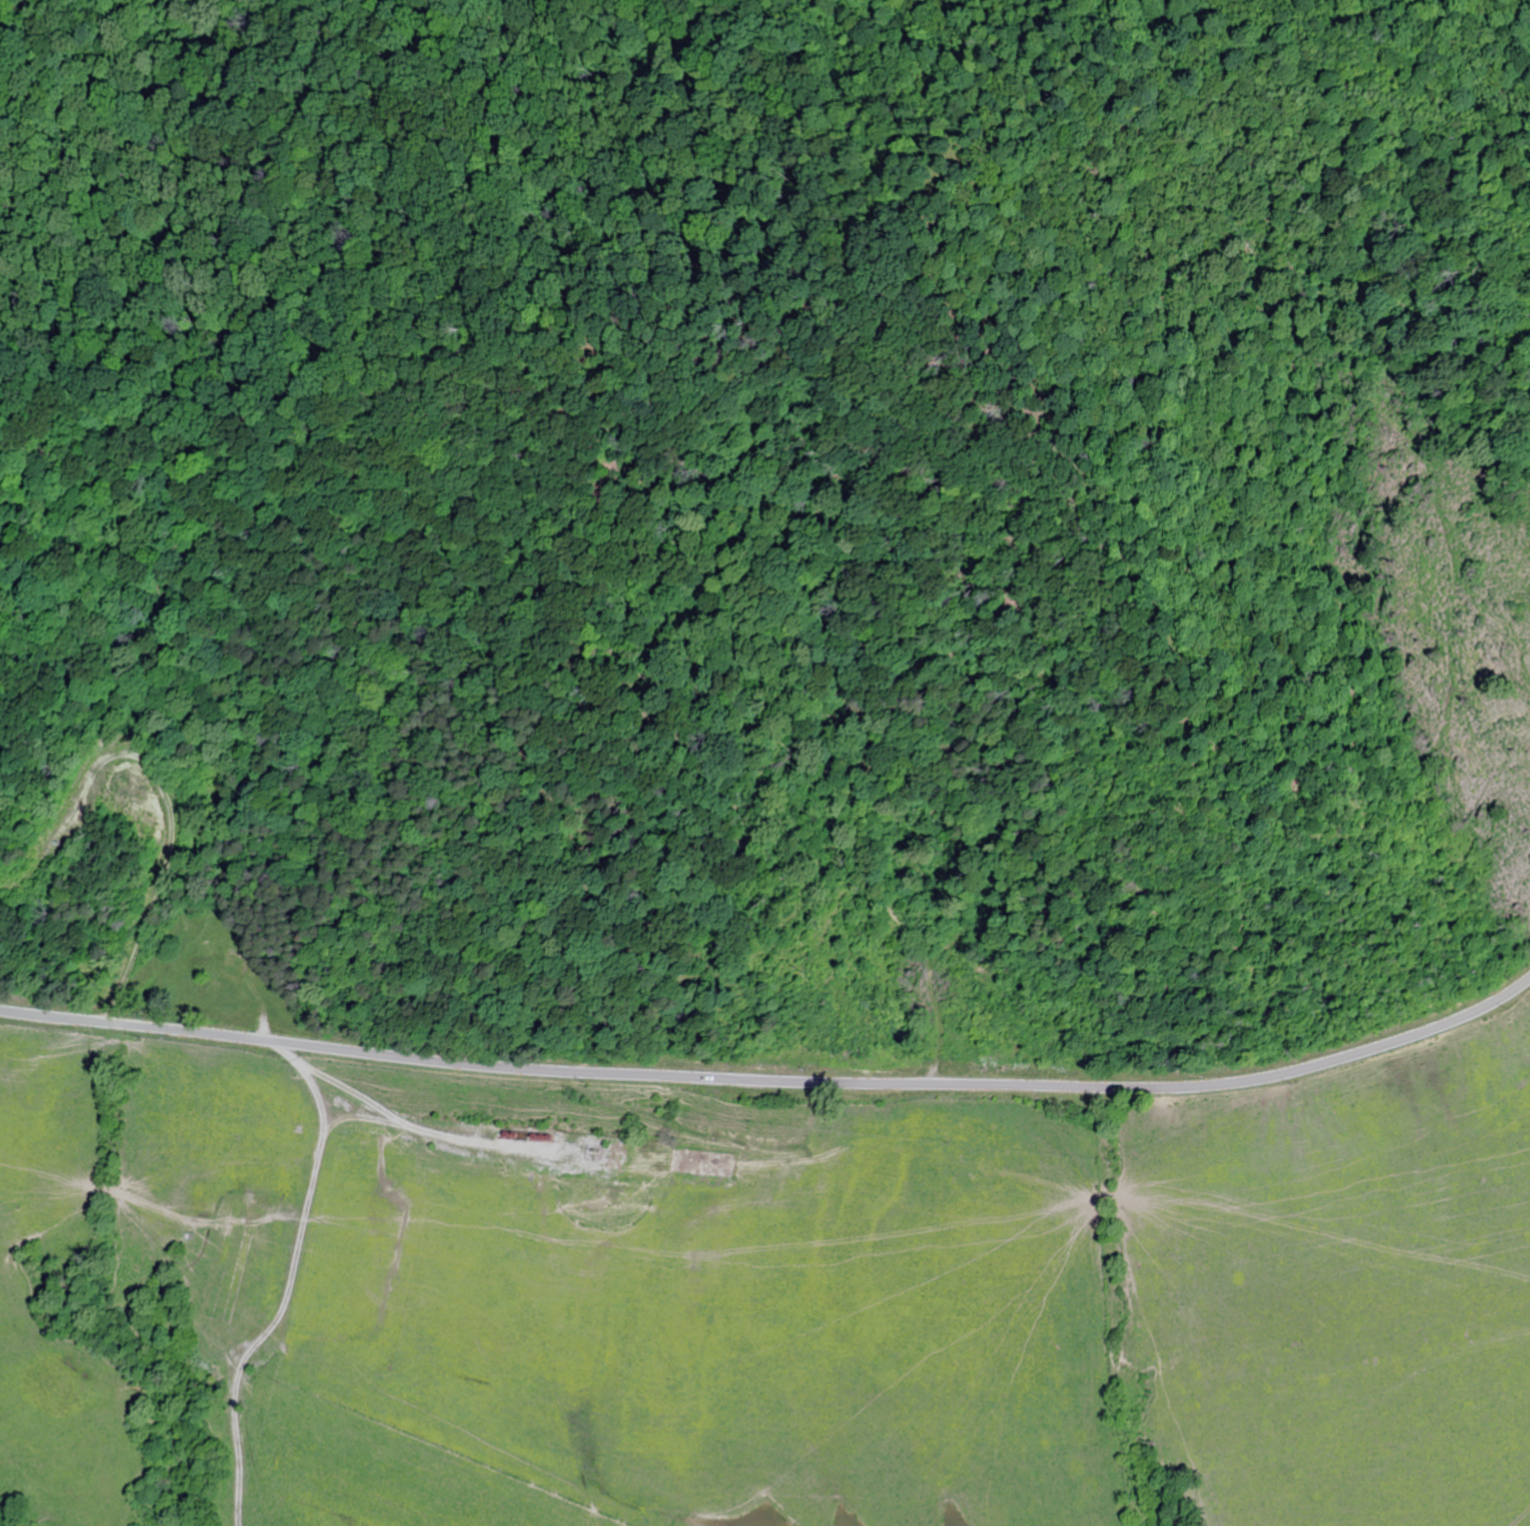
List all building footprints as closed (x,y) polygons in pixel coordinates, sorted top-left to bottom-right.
[(979,1042),(962,1040),(961,1046),(978,1049),(979,1042)] [(730,1177),(732,1150),(427,1127),(425,1154),(730,1177)]
